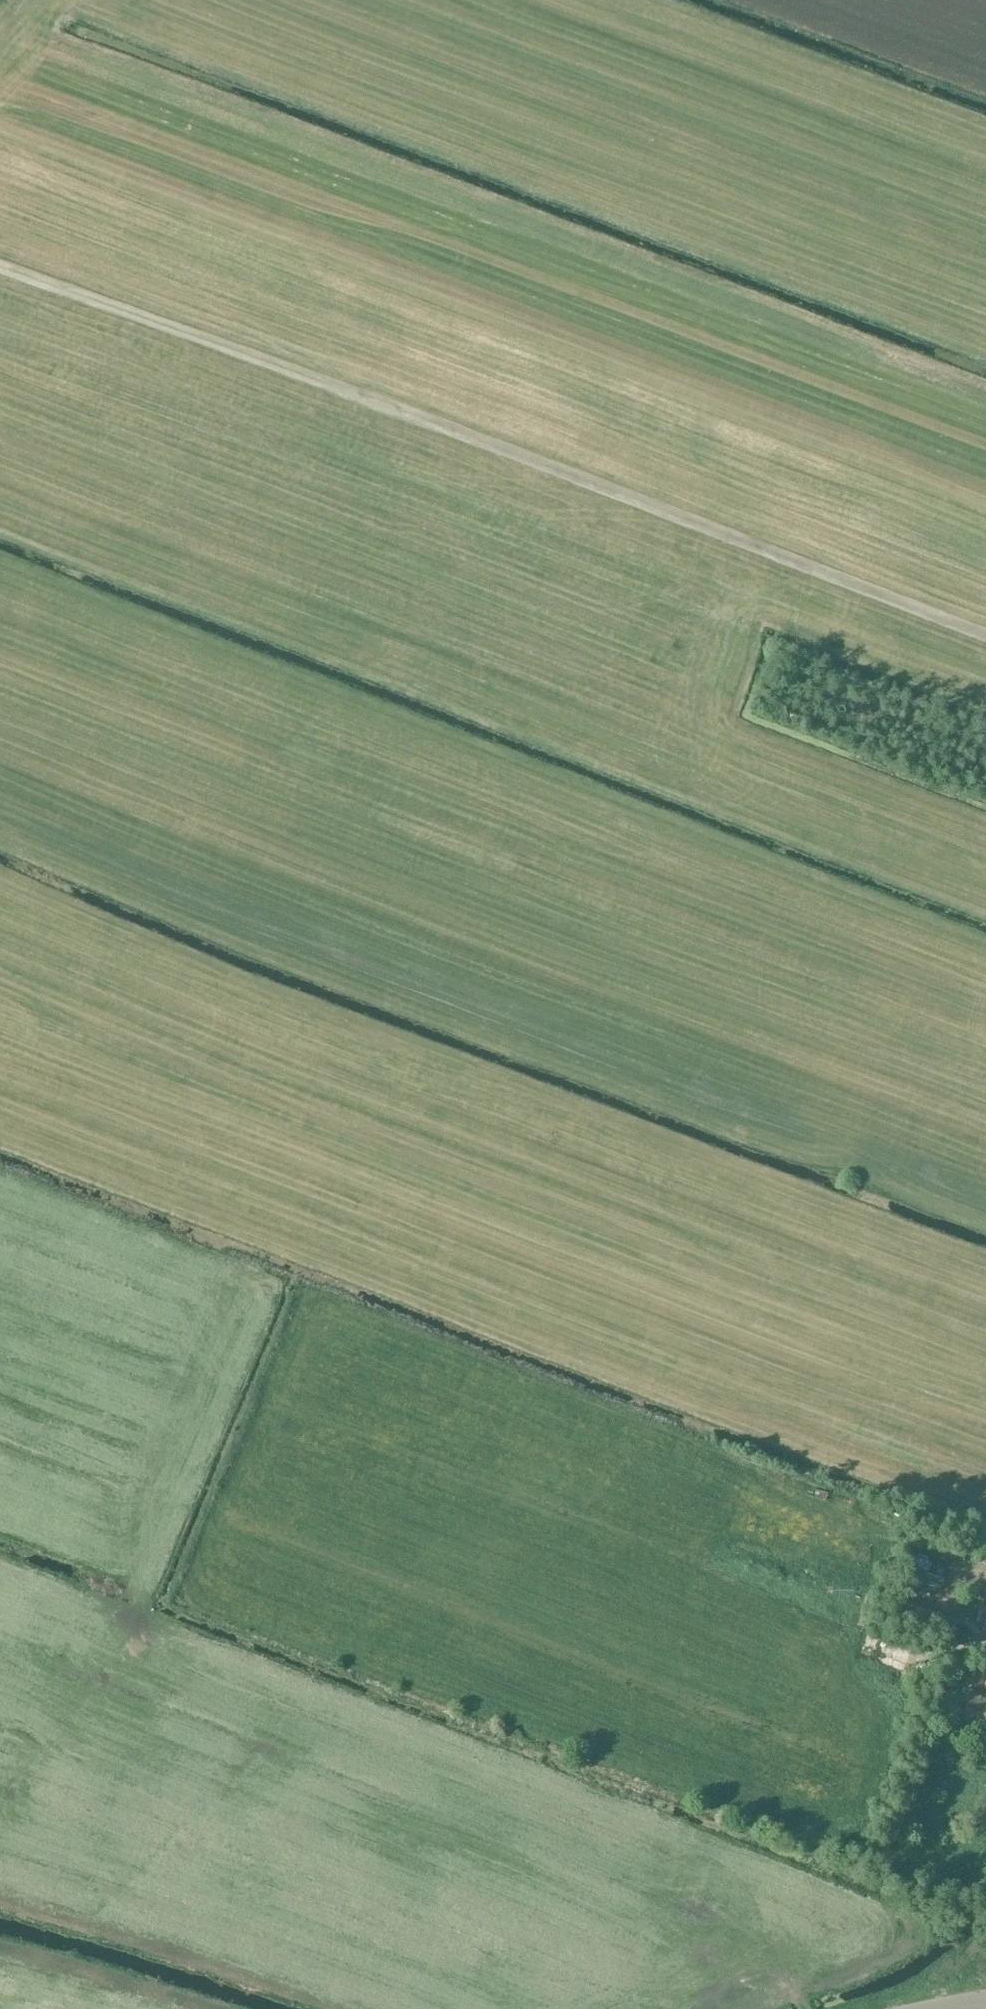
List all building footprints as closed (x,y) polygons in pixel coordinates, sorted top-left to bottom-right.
[(985,1730),(985,1700),(971,1694),(961,1720),(985,1730)]
